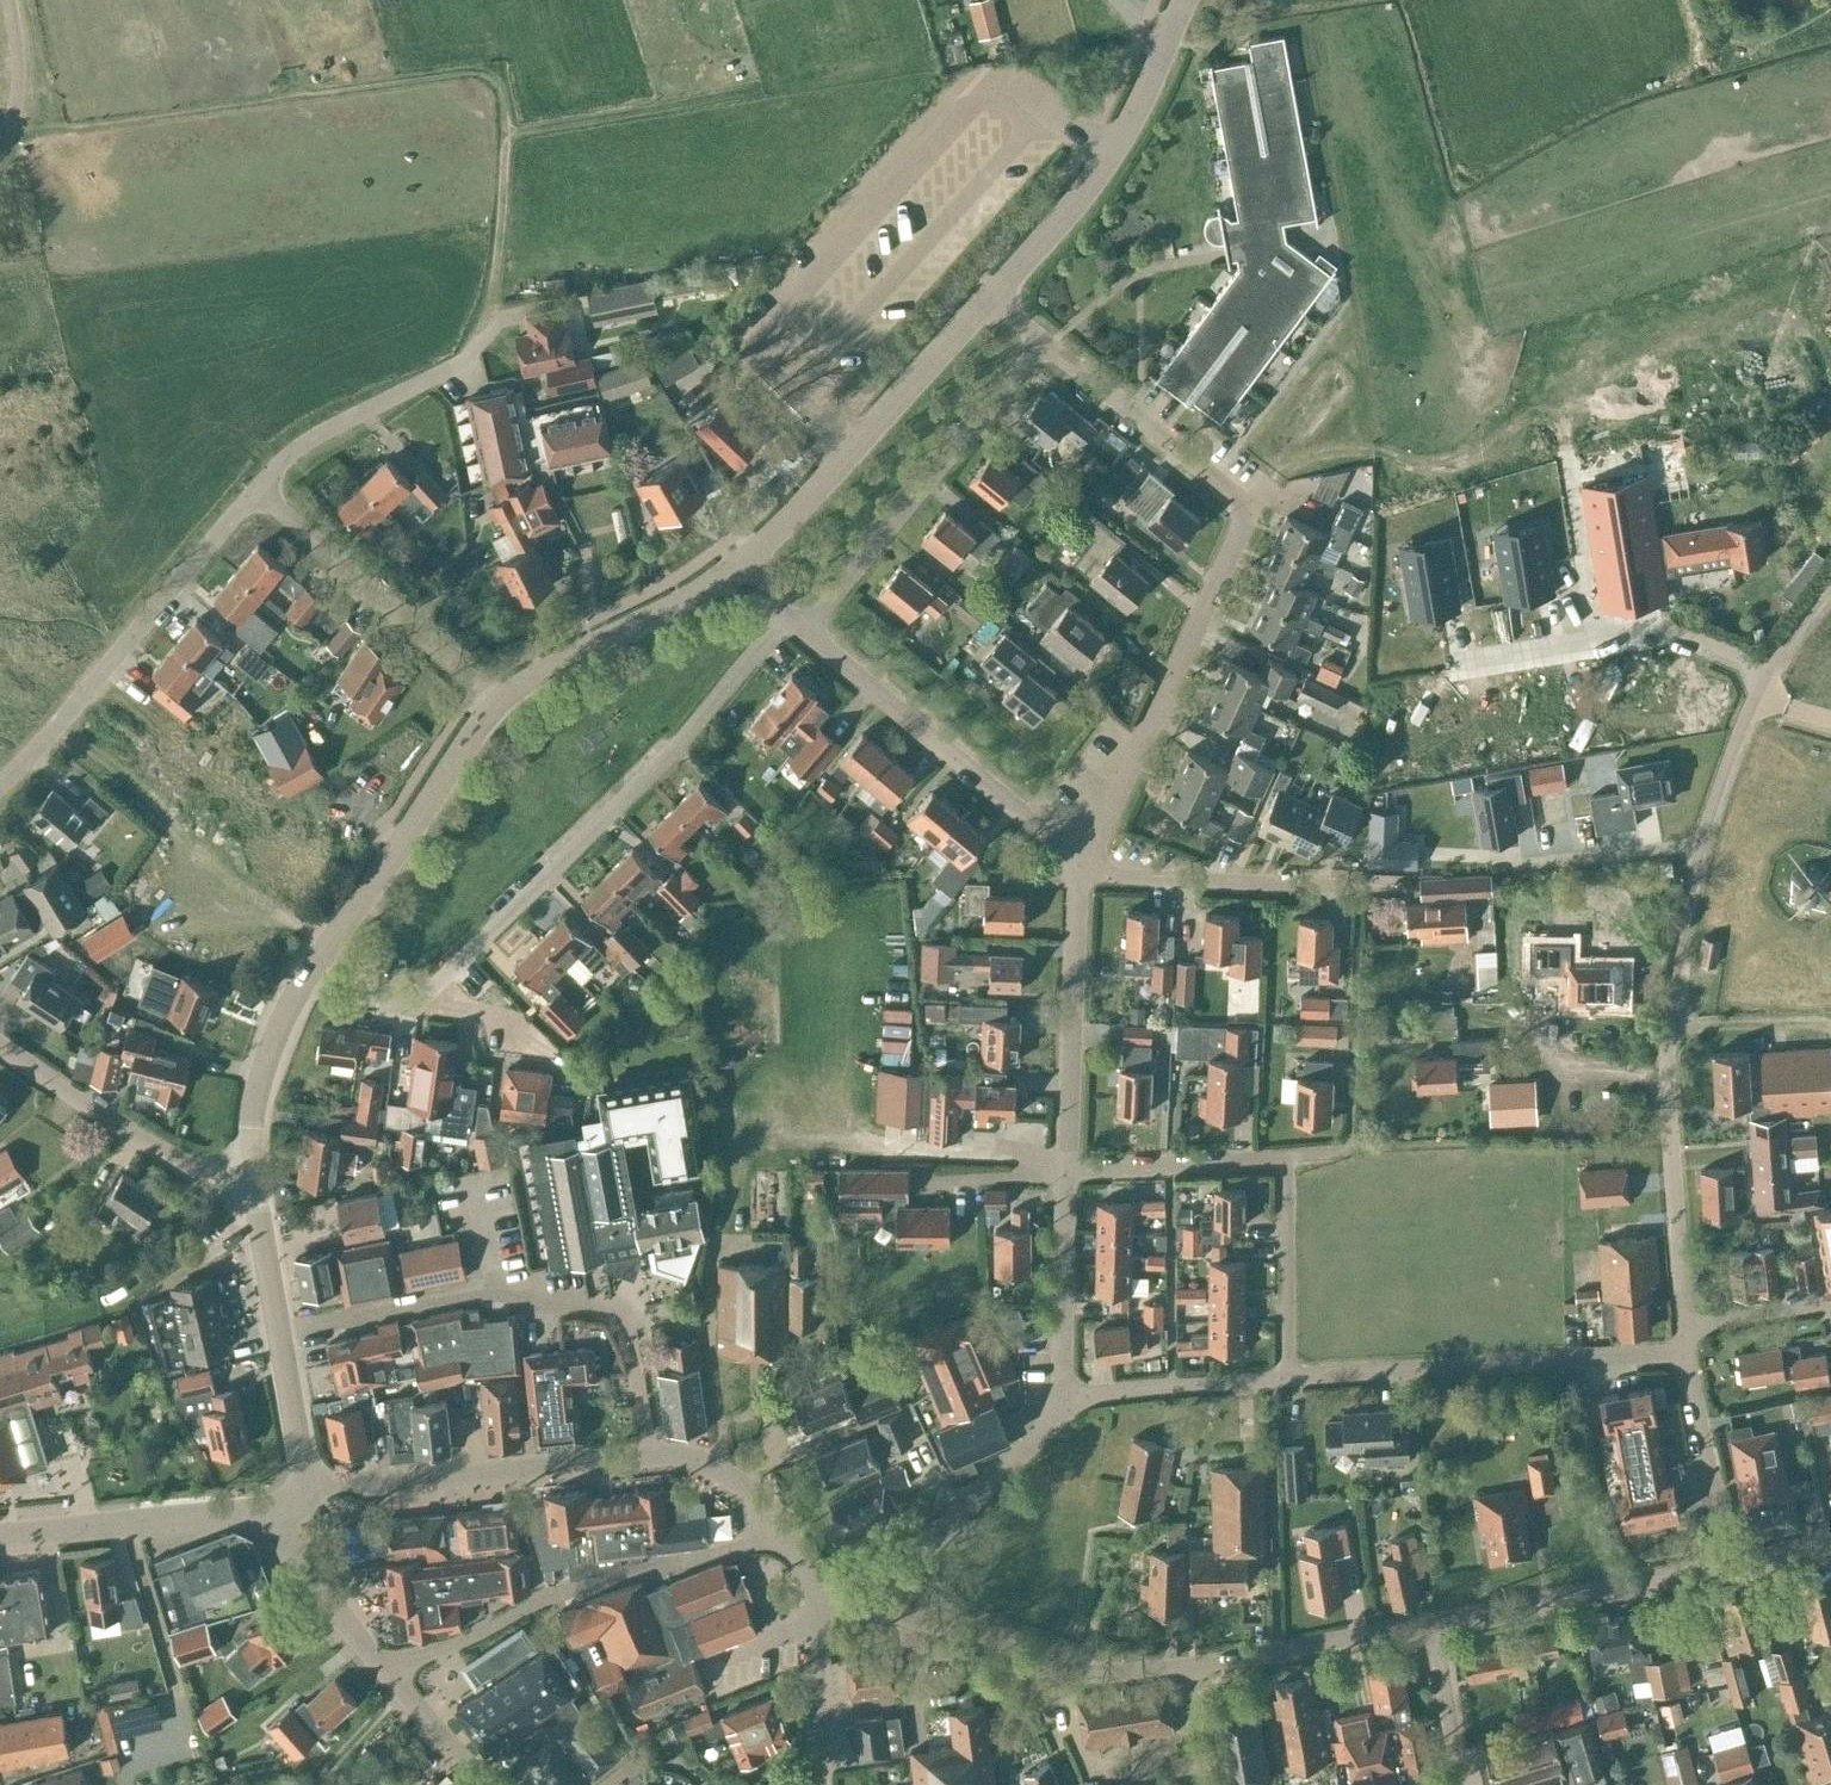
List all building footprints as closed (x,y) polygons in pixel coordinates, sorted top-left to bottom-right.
[(973,2),(982,37),(998,33),(990,0),(979,0),(973,2)] [(1319,253),(1314,260),(1286,239),(1283,223),(1317,217),(1284,36),(1248,42),(1252,60),(1212,67),(1211,62),(1209,62),(1210,68),(1208,68),(1208,69),(1210,69),(1237,223),(1233,224),(1232,221),(1231,220),(1230,218),(1227,216),(1225,214),(1222,214),(1220,213),(1218,213),(1216,214),(1213,214),(1211,215),(1209,217),(1207,219),(1205,222),(1205,223),(1205,225),(1204,228),(1204,230),(1205,232),(1205,233),(1206,234),(1207,236),(1209,238),(1211,240),(1215,242),(1217,242),(1219,242),(1221,242),(1224,242),(1226,251),(1239,248),(1241,257),(1236,258),(1238,268),(1157,377),(1155,376),(1154,377),(1156,379),(1152,383),(1153,384),(1157,380),(1184,400),(1187,396),(1221,421),(1331,275),(1333,276),(1333,275),(1332,274),(1335,269),(1334,268),(1336,266),(1319,253)] [(740,265),(728,266),(729,276),(741,274),(740,265)] [(563,276),(545,278),(547,292),(565,290),(563,276)] [(656,283),(659,298),(697,291),(694,276),(656,283)] [(647,278),(584,294),(591,322),(654,306),(647,278)] [(727,283),(699,287),(700,297),(703,297),(726,293),(728,293),(727,283)] [(528,335),(515,339),(524,375),(546,369),(552,393),(595,383),(589,357),(574,361),(565,327),(563,327),(558,309),(524,317),(528,335)] [(673,329),(642,337),(646,351),(677,344),(673,329)] [(700,364),(690,345),(655,365),(666,384),(700,364)] [(606,398),(651,383),(643,358),(598,373),(606,398)] [(664,387),(655,393),(663,407),(673,401),(664,387)] [(487,483),(531,472),(512,390),(467,401),(487,483)] [(1047,443),(1052,437),(1059,428),(1080,446),(1095,427),(1050,391),(1044,398),(1040,394),(1019,420),(1047,443)] [(750,425),(724,399),(698,425),(737,464),(759,441),(747,429),(750,425)] [(552,467),(613,452),(602,407),(530,425),(538,461),(550,458),(552,467)] [(1112,430),(1106,438),(1121,449),(1127,441),(1112,430)] [(1012,472),(991,454),(970,479),(1000,504),(1010,492),(1023,502),(1045,475),(1024,458),(1012,472)] [(659,521),(705,494),(681,455),(666,463),(655,470),(636,481),(659,521)] [(1141,465),(1130,456),(1105,485),(1117,495),(1141,465)] [(387,459),(363,481),(386,507),(399,495),(413,510),(424,500),(431,508),(446,495),(424,471),(410,484),(387,459)] [(1319,481),(1339,491),(1350,469),(1322,475),(1319,481)] [(1174,492),(1149,472),(1124,501),(1177,545),(1199,519),(1171,495),(1174,492)] [(1645,476),(1584,486),(1589,512),(1592,532),(1604,608),(1665,598),(1661,575),(1655,536),(1645,476)] [(363,481),(338,505),(361,530),(362,529),(371,539),(382,530),(372,519),(386,507),(363,481)] [(531,484),(508,494),(509,497),(524,524),(530,535),(536,533),(561,521),(543,483),(533,488),(531,484)] [(505,490),(471,507),(490,545),(502,539),(511,557),(500,562),(519,601),(552,585),(542,563),(544,562),(537,546),(541,544),(536,533),(530,535),(524,524),(522,524),(509,497),(508,494),(505,490)] [(1435,502),(1469,501),(1469,491),(1435,493),(1435,502)] [(1286,516),(1274,542),(1316,562),(1314,568),(1330,575),(1335,564),(1318,556),(1325,541),(1343,549),(1348,538),(1362,508),(1344,499),(1329,530),(1327,535),(1286,516)] [(1127,606),(1149,580),(1115,552),(1125,540),(1088,509),(1063,539),(1080,553),(1073,562),(1127,606)] [(945,510),(924,536),(955,561),(967,546),(981,557),(999,535),(978,518),(969,530),(945,510)] [(1726,524),(1663,534),(1668,563),(1697,559),(1698,569),(1766,558),(1759,520),(1727,526),(1726,524)] [(1521,543),(1497,547),(1506,600),(1553,592),(1542,527),(1519,531),(1521,543)] [(426,552),(406,533),(389,551),(410,570),(426,552)] [(1274,542),(1261,569),(1274,575),(1274,574),(1304,589),(1304,588),(1314,568),(1316,562),(1274,542)] [(1427,559),(1403,563),(1412,616),(1459,608),(1448,542),(1425,546),(1427,559)] [(1012,582),(1032,558),(1014,544),(995,568),(1012,582)] [(322,601),(283,569),(284,567),(258,545),(236,571),(263,593),(274,579),(296,597),(285,610),(303,624),(322,601)] [(1036,556),(1025,570),(1033,576),(1044,563),(1036,556)] [(930,587),(901,564),(879,590),(909,615),(919,603),(935,615),(945,602),(929,589),(930,587)] [(263,593),(236,571),(215,596),(241,618),(233,628),(260,650),(278,629),(251,607),(263,593)] [(1274,575),(1262,600),(1305,620),(1302,626),(1319,634),(1324,623),(1307,615),(1317,594),(1304,588),(1304,589),(1274,574),(1274,575)] [(1353,574),(1345,589),(1356,595),(1364,581),(1353,574)] [(1081,661),(1104,633),(1072,607),(1080,598),(1066,587),(1061,593),(1046,581),(1026,604),(1041,616),(1039,619),(1049,626),(1045,631),(1046,632),(1041,639),(1073,666),(1079,659),(1081,661)] [(985,615),(962,596),(956,604),(979,623),(985,615)] [(1262,600),(1250,627),(1290,646),(1288,651),(1306,660),(1312,648),(1295,640),(1302,626),(1305,620),(1262,600)] [(1003,605),(995,615),(1002,620),(1010,610),(1003,605)] [(196,619),(174,645),(201,667),(212,676),(223,662),(224,661),(229,665),(248,642),(217,616),(207,628),(196,619)] [(347,620),(328,642),(341,653),(360,631),(347,620)] [(1344,629),(1327,621),(1322,633),(1338,641),(1338,640),(1343,629),(1344,629)] [(1343,629),(1338,640),(1346,644),(1351,633),(1343,629)] [(1033,719),(1055,692),(1045,684),(1056,669),(1039,655),(1036,659),(1005,633),(986,656),(1015,681),(1004,694),(1033,719)] [(364,639),(338,678),(358,691),(351,701),(378,719),(403,682),(385,670),(393,658),(385,653),(364,639)] [(163,679),(153,691),(183,718),(200,699),(196,695),(201,690),(190,680),(201,667),(174,645),(153,671),(163,679)] [(248,647),(237,661),(257,678),(258,676),(264,669),(269,664),(248,647)] [(1323,659),(1316,674),(1334,682),(1341,667),(1323,659)] [(1229,661),(1217,687),(1259,706),(1269,686),(1286,694),(1296,673),(1268,660),(1260,675),(1229,661)] [(787,758),(811,778),(839,746),(816,727),(829,712),(813,699),(817,695),(792,674),(751,722),(775,742),(777,740),(791,752),(787,758)] [(1334,712),(1344,694),(1307,677),(1299,695),(1334,712)] [(1259,706),(1217,687),(1204,713),(1245,732),(1242,738),(1261,746),(1266,735),(1250,727),(1259,706)] [(888,754),(862,732),(840,759),(841,760),(832,771),(842,779),(851,768),(865,780),(888,754)] [(287,793),(322,774),(305,743),(270,762),(287,793)] [(1227,769),(1188,750),(1175,776),(1218,796),(1227,778),(1263,795),(1274,770),(1267,766),(1254,760),(1235,751),(1227,769)] [(1259,751),(1254,760),(1267,766),(1271,757),(1259,751)] [(913,776),(888,754),(865,780),(879,792),(870,802),(881,811),(889,801),(891,802),(913,776)] [(1621,790),(1590,795),(1596,832),(1637,825),(1633,804),(1673,797),(1667,760),(1617,768),(1621,790)] [(1286,843),(1307,801),(1286,792),(1294,774),(1281,769),(1273,787),(1279,790),(1260,831),(1286,843)] [(1488,786),(1473,788),(1482,841),(1517,835),(1511,800),(1525,798),(1520,770),(1486,776),(1488,786)] [(1218,796),(1175,776),(1163,803),(1203,822),(1201,828),(1219,837),(1225,825),(1208,817),(1218,796)] [(824,779),(816,788),(830,800),(838,791),(824,779)] [(699,782),(674,807),(691,824),(705,810),(714,820),(725,809),(699,782)] [(78,811),(53,790),(31,815),(68,846),(88,823),(94,828),(108,811),(90,796),(78,811)] [(931,791),(907,820),(934,843),(942,833),(958,814),(931,791)] [(1362,805),(1334,793),(1326,810),(1307,801),(1286,843),(1312,854),(1321,835),(1343,845),(1362,805)] [(1239,806),(1227,831),(1240,837),(1252,812),(1239,806)] [(691,824),(674,807),(649,832),(675,858),(686,847),(677,838),(691,824)] [(1371,810),(1369,864),(1417,866),(1417,840),(1396,839),(1397,811),(1371,810)] [(755,824),(743,812),(734,821),(746,833),(755,824)] [(949,856),(931,877),(950,894),(978,861),(970,855),(985,837),(958,814),(942,833),(934,843),(949,856)] [(875,839),(888,824),(879,817),(867,832),(875,839)] [(888,824),(875,839),(885,847),(898,833),(888,824)] [(1446,861),(1481,860),(1480,833),(1445,835),(1446,861)] [(12,854),(23,871),(38,861),(26,844),(12,854)] [(632,849),(608,873),(624,890),(634,900),(648,886),(654,892),(658,887),(685,914),(698,900),(699,900),(700,899),(691,890),(699,881),(686,869),(678,877),(673,872),(664,880),(632,849)] [(1672,861),(1660,862),(1661,874),(1673,873),(1672,861)] [(1821,893),(1823,880),(1817,870),(1805,867),(1794,874),(1792,886),(1798,897),(1810,899),(1821,893)] [(32,931),(30,926),(42,919),(50,933),(82,914),(54,868),(23,888),(24,890),(12,897),(10,894),(0,900),(0,951),(32,931)] [(101,868),(81,881),(92,899),(112,886),(101,868)] [(608,873),(582,898),(609,925),(601,933),(611,943),(602,952),(602,953),(603,954),(603,953),(624,974),(633,965),(649,949),(617,917),(634,900),(624,890),(608,873)] [(1446,876),(1420,877),(1421,899),(1493,894),(1491,873),(1446,876)] [(1023,927),(1024,897),(988,895),(989,882),(967,882),(965,912),(984,913),(984,925),(1023,927)] [(107,892),(95,900),(107,919),(119,911),(107,892)] [(922,908),(914,909),(916,932),(921,933),(945,903),(933,894),(922,908)] [(1465,900),(1407,904),(1408,932),(1420,931),(1420,941),(1467,938),(1465,900)] [(698,902),(681,919),(697,934),(697,935),(701,904),(698,901),(698,902)] [(1157,912),(1128,911),(1126,949),(1121,948),(1120,971),(1151,972),(1151,987),(1172,987),(1173,962),(1155,961),(1157,912)] [(1237,915),(1205,914),(1203,955),(1229,956),(1228,972),(1259,973),(1260,936),(1236,935),(1237,915)] [(565,915),(540,940),(566,967),(572,974),(581,982),(593,970),(590,967),(603,954),(602,953),(591,942),(565,915)] [(1482,917),(1482,941),(1499,940),(1499,917),(1482,917)] [(1300,918),(1298,956),(1313,957),(1322,957),(1321,978),(1338,979),(1339,942),(1331,942),(1332,919),(1300,918)] [(697,934),(684,947),(699,961),(697,935),(697,934)] [(1712,965),(1717,939),(1702,936),(1697,963),(1712,965)] [(540,940),(514,965),(549,1000),(540,1008),(567,1036),(584,1019),(558,992),(560,990),(558,988),(552,981),(566,967),(540,940)] [(922,941),(920,976),(953,977),(953,965),(959,966),(969,966),(990,967),(989,989),(1020,990),(1022,956),(970,954),(959,953),(959,957),(954,957),(954,942),(922,941)] [(45,942),(29,951),(37,956),(49,950),(45,942)] [(1534,944),(1534,973),(1569,973),(1569,1003),(1623,1003),(1623,964),(1571,964),(1571,944),(1534,944)] [(18,999),(60,1027),(79,999),(76,997),(49,979),(55,969),(29,952),(11,979),(25,988),(18,999)] [(114,982),(142,991),(151,965),(124,955),(114,982)] [(88,964),(80,957),(74,964),(83,970),(88,964)] [(1313,957),(1313,978),(1321,978),(1322,957),(1313,957)] [(1500,961),(1482,962),(1483,982),(1501,982),(1500,961)] [(153,963),(138,1003),(157,1010),(199,1026),(214,987),(173,971),(153,963)] [(1176,963),(1175,1002),(1195,1002),(1196,963),(1176,963)] [(1452,1001),(1452,989),(1441,990),(1441,1001),(1452,1001)] [(961,991),(961,1000),(974,1001),(975,992),(961,991)] [(1300,995),(1299,1016),(1328,1017),(1328,1014),(1329,996),(1300,995)] [(925,1019),(943,1019),(943,1001),(924,1001),(925,1019)] [(960,1001),(959,1017),(978,1018),(984,1018),(983,1035),(988,1035),(987,1058),(1018,1059),(1019,1020),(1007,1019),(1008,1003),(995,1002),(979,1002),(960,1001)] [(1422,1030),(1457,1026),(1455,1014),(1454,1014),(1453,1002),(1418,1006),(1422,1030)] [(1126,1021),(1143,1021),(1143,1005),(1127,1005),(1126,1021)] [(121,1023),(125,1012),(111,1007),(106,1018),(121,1023)] [(1335,1025),(1306,1024),(1297,1023),(1296,1042),(1305,1042),(1334,1044),(1335,1025)] [(1175,1052),(1175,1056),(1209,1057),(1208,1093),(1198,1093),(1198,1112),(1207,1112),(1207,1115),(1240,1117),(1247,1117),(1248,1091),(1242,1091),(1243,1063),(1256,1063),(1258,1027),(1176,1024),(1175,1052)] [(348,1029),(322,1025),(317,1057),(355,1063),(357,1051),(390,1056),(394,1032),(348,1025),(348,1029)] [(1124,1025),(1124,1039),(1152,1040),(1153,1026),(1124,1025)] [(601,1027),(591,1036),(599,1045),(610,1035),(601,1027)] [(180,1089),(183,1089),(190,1058),(153,1049),(156,1035),(128,1028),(122,1052),(136,1055),(131,1076),(139,1078),(137,1089),(159,1094),(158,1098),(177,1103),(180,1089)] [(385,1122),(384,1124),(401,1126),(396,1160),(420,1163),(425,1129),(442,1132),(443,1130),(468,1134),(475,1087),(459,1085),(461,1072),(452,1071),(457,1042),(424,1037),(423,1042),(414,1041),(411,1059),(417,1060),(411,1104),(388,1101),(387,1108),(385,1122)] [(1453,1041),(1454,1056),(1415,1058),(1417,1088),(1457,1086),(1456,1071),(1490,1069),(1488,1039),(1453,1041)] [(1121,1068),(1118,1111),(1149,1112),(1152,1068),(1156,1069),(1156,1056),(1150,1055),(1151,1044),(1123,1042),(1122,1068),(1121,1068)] [(100,1046),(99,1049),(80,1044),(72,1076),(117,1087),(124,1060),(115,1058),(117,1050),(100,1046)] [(1789,1135),(1787,1113),(1817,1111),(1816,1107),(1830,1106),(1830,1047),(1830,1044),(1713,1053),(1716,1106),(1749,1104),(1752,1137),(1789,1135)] [(1297,1077),(1295,1119),(1330,1121),(1333,1078),(1331,1078),(1332,1060),(1305,1059),(1304,1077),(1297,1077)] [(1243,1063),(1242,1091),(1248,1091),(1258,1091),(1259,1064),(1256,1063),(1243,1063)] [(503,1087),(500,1114),(544,1120),(547,1092),(549,1073),(506,1068),(503,1087)] [(878,1069),(876,1120),(928,1122),(927,1138),(956,1140),(958,1104),(975,1104),(974,1113),(976,1113),(975,1121),(988,1122),(988,1114),(1015,1115),(1016,1084),(1006,1084),(1007,1071),(981,1069),(981,1073),(878,1069)] [(570,1122),(507,1134),(509,1144),(528,1141),(533,1169),(552,1264),(604,1254),(605,1258),(605,1261),(627,1257),(640,1261),(643,1252),(646,1251),(645,1245),(650,1244),(651,1250),(655,1266),(684,1276),(683,1279),(684,1280),(701,1233),(703,1233),(695,1195),(692,1196),(690,1186),(653,1194),(655,1203),(635,1207),(633,1197),(620,1137),(650,1131),(657,1167),(655,1167),(656,1169),(693,1161),(693,1160),(691,1160),(684,1123),(691,1122),(682,1075),(683,1074),(683,1073),(598,1090),(598,1091),(600,1091),(604,1113),(581,1117),(584,1131),(573,1133),(570,1122)] [(354,1118),(377,1120),(379,1107),(383,1081),(360,1078),(355,1112),(354,1118)] [(1534,1081),(1489,1083),(1490,1119),(1536,1117),(1534,1081)] [(573,1095),(552,1092),(550,1107),(571,1109),(573,1095)] [(475,1135),(474,1135),(479,1165),(501,1160),(494,1132),(490,1114),(488,1105),(479,1104),(478,1113),(475,1135)] [(379,1107),(377,1120),(385,1122),(387,1108),(379,1107)] [(319,1113),(317,1131),(307,1130),(304,1156),(355,1162),(357,1153),(343,1152),(342,1156),(337,1155),(339,1139),(375,1143),(377,1120),(354,1118),(319,1113)] [(1817,1153),(1815,1133),(1791,1135),(1791,1136),(1789,1136),(1789,1135),(1752,1137),(1756,1173),(1791,1170),(1790,1154),(1792,1154),(1793,1155),(1817,1153)] [(21,1176),(6,1151),(0,1154),(0,1189),(21,1176)] [(354,1173),(355,1162),(304,1156),(300,1182),(333,1186),(335,1168),(341,1168),(340,1171),(354,1173)] [(388,1178),(388,1176),(385,1163),(371,1165),(372,1170),(374,1180),(388,1178)] [(1626,1168),(1579,1172),(1581,1206),(1629,1202),(1626,1168)] [(1700,1170),(1703,1217),(1736,1215),(1734,1184),(1744,1183),(1743,1168),(1700,1170)] [(950,1206),(904,1206),(904,1198),(908,1198),(908,1169),(838,1169),(838,1217),(882,1217),(882,1216),(896,1216),(896,1244),(950,1244),(950,1206)] [(1791,1170),(1756,1173),(1759,1209),(1795,1206),(1824,1201),(1821,1185),(1793,1190),(1791,1170)] [(160,1197),(123,1172),(96,1212),(109,1220),(118,1205),(143,1222),(160,1197)] [(821,1186),(820,1173),(803,1174),(803,1187),(821,1186)] [(984,1207),(1006,1206),(1005,1189),(984,1190),(984,1207)] [(1215,1189),(1215,1218),(1200,1218),(1200,1227),(1184,1227),(1184,1253),(1202,1253),(1202,1240),(1207,1240),(1230,1240),(1230,1225),(1245,1225),(1245,1189),(1215,1189)] [(378,1194),(385,1229),(399,1226),(392,1191),(378,1194)] [(338,1200),(345,1237),(384,1230),(377,1192),(338,1200)] [(1098,1202),(1097,1232),(1132,1233),(1132,1222),(1148,1221),(1148,1214),(1164,1213),(1164,1200),(1132,1201),(1132,1203),(1098,1202)] [(0,1212),(0,1233),(19,1219),(11,1205),(0,1212)] [(1190,1207),(1176,1207),(1176,1221),(1190,1221),(1190,1207)] [(998,1208),(986,1208),(987,1222),(999,1221),(998,1208)] [(1030,1271),(1030,1229),(1028,1229),(1028,1208),(1013,1208),(1013,1229),(997,1229),(997,1271),(1030,1271)] [(1817,1211),(1830,1281),(1830,1208),(1817,1211)] [(8,1252),(39,1229),(27,1213),(19,1219),(0,1233),(0,1241),(8,1252)] [(1775,1228),(1761,1230),(1762,1240),(1776,1238),(1775,1228)] [(1097,1232),(1096,1262),(1131,1263),(1131,1266),(1137,1266),(1145,1266),(1145,1268),(1163,1268),(1163,1264),(1164,1253),(1145,1253),(1145,1255),(1131,1254),(1132,1233),(1097,1232)] [(1167,1232),(1156,1232),(1156,1248),(1167,1248),(1167,1232)] [(1659,1284),(1655,1236),(1599,1241),(1604,1299),(1601,1300),(1604,1333),(1649,1329),(1647,1297),(1652,1296),(1651,1285),(1659,1284)] [(328,1269),(333,1291),(342,1289),(346,1305),(400,1294),(399,1290),(465,1277),(457,1240),(401,1251),(399,1239),(389,1241),(389,1240),(336,1251),(336,1250),(334,1250),(337,1268),(328,1269)] [(1733,1297),(1778,1290),(1772,1246),(1759,1248),(1758,1239),(1746,1240),(1747,1249),(1728,1252),(1733,1297)] [(807,1244),(789,1244),(789,1272),(792,1273),(792,1278),(788,1278),(788,1326),(816,1326),(816,1278),(805,1278),(805,1272),(807,1272),(807,1244)] [(1209,1287),(1209,1291),(1245,1291),(1245,1261),(1226,1261),(1226,1246),(1213,1246),(1213,1261),(1210,1261),(1209,1287)] [(304,1297),(333,1291),(328,1269),(337,1268),(334,1250),(296,1258),(304,1297)] [(1798,1287),(1818,1284),(1814,1255),(1794,1258),(1798,1287)] [(1096,1262),(1096,1292),(1115,1292),(1114,1308),(1127,1308),(1128,1292),(1131,1292),(1131,1266),(1131,1263),(1096,1262)] [(786,1266),(718,1266),(718,1355),(786,1355),(786,1266)] [(176,1295),(148,1302),(165,1372),(202,1363),(200,1355),(227,1349),(211,1279),(174,1287),(176,1295)] [(1194,1287),(1177,1287),(1177,1290),(1178,1301),(1194,1301),(1194,1299),(1209,1299),(1209,1320),(1244,1320),(1245,1291),(1209,1291),(1209,1287),(1194,1287)] [(1598,1289),(1575,1291),(1576,1301),(1599,1298),(1598,1289)] [(1577,1302),(1564,1303),(1564,1311),(1578,1311),(1577,1302)] [(1145,1303),(1145,1328),(1163,1328),(1163,1303),(1145,1303)] [(1008,1308),(992,1315),(1000,1332),(1016,1325),(1008,1308)] [(959,1317),(906,1340),(929,1389),(911,1403),(941,1466),(1008,1437),(994,1405),(1006,1400),(998,1382),(1016,1374),(1006,1351),(1004,1352),(986,1311),(961,1322),(959,1317)] [(113,1319),(120,1343),(136,1339),(129,1314),(113,1319)] [(377,1332),(328,1343),(333,1366),(336,1365),(341,1389),(342,1389),(343,1388),(360,1385),(372,1382),(389,1378),(384,1355),(404,1351),(397,1320),(376,1324),(377,1332)] [(1190,1333),(1191,1339),(1177,1340),(1178,1354),(1211,1352),(1212,1350),(1244,1350),(1244,1320),(1209,1320),(1209,1333),(1190,1333)] [(67,1333),(69,1337),(46,1343),(57,1377),(72,1373),(75,1381),(90,1376),(87,1368),(93,1367),(88,1348),(105,1343),(99,1323),(67,1333)] [(1128,1326),(1093,1330),(1098,1360),(1133,1355),(1133,1353),(1147,1350),(1145,1337),(1145,1333),(1134,1335),(1135,1339),(1130,1339),(1128,1326)] [(667,1432),(707,1427),(698,1366),(702,1365),(697,1337),(666,1341),(670,1371),(658,1373),(667,1432)] [(0,1353),(0,1484),(26,1476),(25,1471),(48,1464),(31,1407),(62,1398),(56,1378),(57,1377),(46,1343),(13,1353),(12,1349),(0,1353)] [(1829,1380),(1830,1380),(1830,1363),(1827,1363),(1825,1353),(1801,1357),(1799,1344),(1737,1353),(1742,1384),(1785,1377),(1794,1376),(1795,1386),(1829,1380)] [(578,1407),(573,1408),(570,1382),(596,1379),(592,1348),(525,1355),(534,1444),(581,1439),(578,1407)] [(179,1377),(165,1380),(187,1417),(192,1416),(196,1435),(211,1432),(216,1453),(247,1446),(242,1426),(245,1425),(240,1404),(237,1405),(233,1389),(216,1393),(211,1370),(179,1377)] [(487,1447),(521,1444),(515,1377),(481,1380),(487,1447)] [(792,1398),(806,1431),(854,1411),(859,1424),(900,1407),(889,1380),(859,1392),(857,1386),(844,1391),(839,1379),(792,1398)] [(330,1412),(327,1413),(335,1452),(368,1445),(361,1412),(369,1410),(368,1404),(376,1402),(372,1382),(360,1385),(343,1388),(344,1396),(328,1399),(330,1412)] [(471,1397),(469,1382),(459,1383),(461,1398),(471,1397)] [(1654,1421),(1653,1415),(1654,1415),(1648,1386),(1598,1397),(1604,1425),(1606,1425),(1619,1491),(1618,1491),(1625,1525),(1679,1515),(1672,1480),(1666,1481),(1657,1439),(1662,1438),(1659,1420),(1654,1421)] [(1792,1403),(1797,1428),(1812,1425),(1829,1422),(1830,1430),(1830,1394),(1792,1403)] [(394,1454),(451,1448),(446,1399),(413,1402),(413,1396),(388,1399),(394,1454)] [(1343,1412),(1344,1422),(1326,1423),(1327,1451),(1347,1450),(1347,1448),(1365,1447),(1366,1461),(1409,1459),(1407,1429),(1392,1430),(1391,1409),(1343,1412)] [(816,1455),(828,1485),(878,1464),(874,1454),(890,1448),(890,1450),(913,1441),(900,1411),(877,1421),(883,1434),(869,1440),(866,1435),(816,1455)] [(1748,1424),(1726,1429),(1743,1507),(1746,1507),(1752,1537),(1800,1526),(1794,1494),(1789,1495),(1786,1483),(1774,1429),(1751,1435),(1748,1424)] [(1123,1483),(1118,1512),(1160,1520),(1165,1493),(1175,1439),(1162,1436),(1161,1443),(1132,1437),(1123,1483)] [(1303,1446),(1284,1447),(1287,1498),(1306,1497),(1303,1446)] [(1533,1494),(1554,1491),(1548,1457),(1527,1461),(1533,1494)] [(869,1483),(828,1506),(844,1536),(892,1509),(896,1507),(887,1490),(910,1482),(905,1467),(880,1477),(869,1483)] [(1214,1552),(1247,1552),(1263,1552),(1262,1467),(1211,1468),(1214,1551),(1214,1552)] [(1816,1478),(1786,1483),(1789,1495),(1794,1494),(1802,1493),(1818,1490),(1816,1478)] [(1490,1563),(1530,1556),(1522,1509),(1528,1508),(1525,1486),(1472,1495),(1478,1531),(1484,1530),(1490,1563)] [(663,1487),(636,1490),(636,1491),(644,1552),(709,1544),(705,1515),(690,1517),(688,1501),(683,1496),(664,1498),(663,1488),(663,1487)] [(545,1505),(528,1507),(529,1509),(535,1535),(543,1565),(543,1566),(544,1566),(545,1579),(554,1577),(553,1565),(568,1563),(570,1579),(581,1577),(581,1576),(595,1574),(595,1573),(594,1559),(590,1533),(592,1533),(587,1498),(586,1490),(544,1496),(545,1505)] [(636,1491),(612,1494),(620,1555),(644,1552),(636,1491)] [(612,1494),(587,1498),(592,1533),(590,1533),(594,1559),(595,1573),(621,1567),(620,1555),(612,1494)] [(519,1547),(514,1506),(382,1522),(387,1555),(426,1550),(427,1558),(519,1547)] [(1182,1581),(1184,1521),(1168,1520),(1167,1546),(1171,1546),(1171,1551),(1150,1550),(1149,1580),(1141,1579),(1140,1594),(1149,1594),(1148,1610),(1180,1613),(1182,1581)] [(1308,1552),(1299,1554),(1308,1607),(1343,1601),(1335,1555),(1350,1553),(1345,1525),(1305,1532),(1308,1552)] [(1396,1558),(1383,1561),(1393,1607),(1420,1601),(1415,1575),(1425,1573),(1415,1533),(1391,1539),(1396,1558)] [(257,1605),(241,1562),(235,1565),(229,1550),(218,1545),(199,1553),(196,1548),(183,1553),(183,1551),(151,1565),(171,1632),(172,1632),(180,1664),(217,1654),(209,1624),(257,1605)] [(1214,1552),(1214,1551),(1190,1552),(1191,1592),(1209,1592),(1248,1591),(1247,1552),(1214,1552)] [(391,1609),(405,1607),(410,1638),(437,1634),(437,1632),(461,1628),(457,1600),(499,1594),(499,1595),(530,1591),(525,1552),(436,1565),(436,1564),(419,1566),(418,1559),(385,1564),(391,1609)] [(113,1558),(82,1562),(87,1600),(89,1600),(92,1617),(118,1614),(120,1627),(144,1623),(136,1595),(118,1598),(113,1558)] [(680,1619),(746,1596),(733,1562),(723,1566),(722,1562),(667,1584),(680,1619)] [(6,1640),(50,1633),(39,1569),(0,1575),(0,1641),(6,1640)] [(1830,1572),(1830,1571),(1798,1580),(1807,1612),(1830,1606),(1830,1572)] [(680,1619),(667,1584),(646,1592),(642,1581),(585,1602),(586,1603),(560,1614),(559,1613),(558,1613),(571,1644),(580,1641),(590,1665),(589,1665),(602,1695),(603,1695),(602,1694),(628,1683),(640,1713),(703,1688),(691,1657),(677,1620),(680,1619)] [(1723,1599),(1730,1624),(1721,1627),(1729,1654),(1721,1657),(1734,1702),(1752,1697),(1736,1647),(1766,1638),(1752,1591),(1723,1599)] [(746,1596),(680,1619),(677,1620),(691,1657),(758,1631),(746,1601),(748,1600),(746,1596)] [(1807,1612),(1813,1638),(1830,1634),(1830,1606),(1807,1612)] [(301,1640),(275,1610),(237,1643),(238,1645),(225,1657),(249,1684),(262,1672),(263,1673),(301,1640)] [(1588,1622),(1585,1622),(1591,1658),(1613,1654),(1614,1661),(1629,1659),(1633,1679),(1636,1698),(1680,1689),(1690,1687),(1683,1654),(1674,1656),(1651,1660),(1649,1647),(1644,1648),(1638,1613),(1607,1618),(1606,1613),(1587,1616),(1588,1622)] [(484,1686),(456,1704),(486,1748),(490,1745),(497,1754),(515,1742),(509,1733),(537,1714),(569,1692),(572,1690),(571,1688),(581,1681),(555,1642),(545,1649),(543,1647),(536,1652),(534,1648),(536,1647),(522,1627),(466,1664),(479,1684),(481,1683),(484,1686)] [(1559,1651),(1555,1630),(1462,1648),(1468,1680),(1527,1669),(1525,1658),(1559,1651)] [(1171,1650),(1180,1650),(1180,1634),(1171,1634),(1171,1650)] [(1767,1638),(1760,1640),(1764,1654),(1771,1652),(1767,1638)] [(1789,1647),(1771,1652),(1779,1680),(1797,1674),(1789,1647)] [(0,1654),(0,1703),(15,1700),(7,1653),(0,1654)] [(1401,1660),(1368,1666),(1375,1706),(1393,1702),(1396,1721),(1412,1718),(1401,1660)] [(1313,1666),(1302,1668),(1304,1678),(1274,1684),(1277,1698),(1268,1700),(1272,1718),(1281,1716),(1317,1709),(1311,1677),(1315,1677),(1313,1666)] [(1805,1703),(1810,1702),(1801,1672),(1797,1674),(1779,1680),(1778,1680),(1786,1707),(1791,1721),(1809,1783),(1830,1776),(1830,1710),(1809,1716),(1805,1703)] [(139,1676),(109,1683),(113,1699),(143,1692),(139,1676)] [(356,1702),(335,1678),(294,1714),(289,1708),(269,1726),(295,1756),(315,1738),(328,1726),(329,1726),(356,1702)] [(1165,1681),(1076,1696),(1085,1748),(1175,1732),(1165,1681)] [(1615,1706),(1611,1690),(1594,1695),(1598,1710),(1615,1706)] [(526,1760),(529,1764),(527,1767),(541,1784),(583,1784),(590,1779),(620,1755),(585,1712),(583,1713),(569,1692),(537,1714),(553,1738),(526,1760)] [(222,1694),(196,1712),(210,1733),(236,1715),(222,1694)] [(707,1708),(682,1718),(688,1733),(703,1727),(707,1738),(728,1730),(742,1763),(763,1754),(761,1749),(788,1738),(780,1717),(779,1717),(771,1696),(712,1719),(707,1708)] [(1517,1731),(1583,1718),(1579,1699),(1513,1713),(1517,1731)] [(1255,1701),(1212,1709),(1226,1784),(1234,1784),(1242,1783),(1242,1784),(1255,1784),(1254,1781),(1269,1778),(1255,1701)] [(1674,1703),(1661,1706),(1666,1726),(1679,1723),(1674,1703)] [(910,1751),(914,1784),(995,1784),(984,1706),(949,1711),(953,1745),(910,1751)] [(1602,1737),(1630,1730),(1623,1706),(1596,1714),(1602,1734),(1602,1737)] [(1317,1709),(1281,1716),(1291,1770),(1327,1763),(1317,1709)] [(1339,1739),(1333,1740),(1337,1759),(1349,1757),(1355,1784),(1404,1784),(1432,1779),(1420,1722),(1375,1731),(1370,1709),(1334,1716),(1339,1739)] [(70,1753),(62,1711),(0,1722),(0,1766),(70,1753)] [(860,1760),(888,1756),(887,1754),(905,1752),(900,1715),(882,1717),(882,1716),(854,1720),(860,1760)] [(1567,1777),(1570,1784),(1609,1784),(1608,1784),(1586,1717),(1552,1728),(1567,1777)] [(682,1718),(670,1722),(676,1738),(688,1733),(682,1718)] [(1551,1782),(1567,1777),(1552,1728),(1524,1737),(1528,1749),(1516,1753),(1512,1741),(1484,1750),(1488,1765),(1479,1768),(1485,1784),(1552,1784),(1551,1782)] [(1528,1749),(1524,1737),(1523,1737),(1522,1732),(1510,1734),(1512,1741),(1516,1753),(1528,1749)] [(688,1733),(676,1738),(681,1751),(693,1746),(688,1733)] [(1721,1779),(1753,1769),(1744,1740),(1712,1749),(1721,1779)] [(643,1741),(633,1746),(640,1760),(651,1755),(643,1741)] [(1763,1742),(1750,1746),(1756,1765),(1769,1761),(1763,1742)] [(1686,1744),(1665,1750),(1671,1770),(1679,1768),(1683,1784),(1697,1784),(1686,1744)] [(115,1754),(101,1758),(103,1766),(117,1762),(115,1754)] [(227,1766),(224,1755),(215,1758),(218,1769),(227,1766)] [(356,1760),(340,1778),(347,1784),(363,1766),(356,1760)] [(1048,1762),(1023,1773),(1028,1784),(1058,1784),(1048,1762)] [(37,1783),(37,1784),(86,1784),(81,1769),(37,1783)] [(254,1770),(224,1780),(226,1784),(233,1784),(256,1777),(254,1770)] [(636,1772),(620,1784),(647,1784),(636,1772)] [(1752,1776),(1721,1784),(1754,1784),(1752,1776)]
